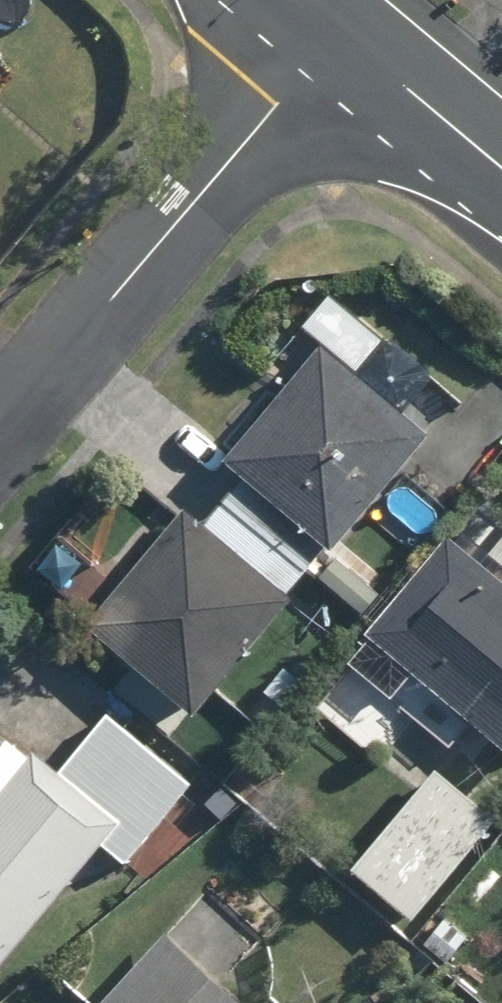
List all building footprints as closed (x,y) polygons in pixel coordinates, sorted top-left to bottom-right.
[(199,529),(177,510),(80,624),(187,716),(427,432),(403,412),(429,381),(325,293),(297,326),(319,345),(223,458),(244,475),(199,529)] [(449,533),(311,703),(371,752),(385,734),(432,772),(469,727),(501,754),(501,531),(480,559),(449,533)] [(94,846),(120,867),(189,784),(105,715),(53,777),(6,738),(0,745),(0,960),(94,846)] [(487,824),(427,774),(347,869),(408,920),(487,824)] [(164,937),(102,1002),(233,1002),(164,937)]
